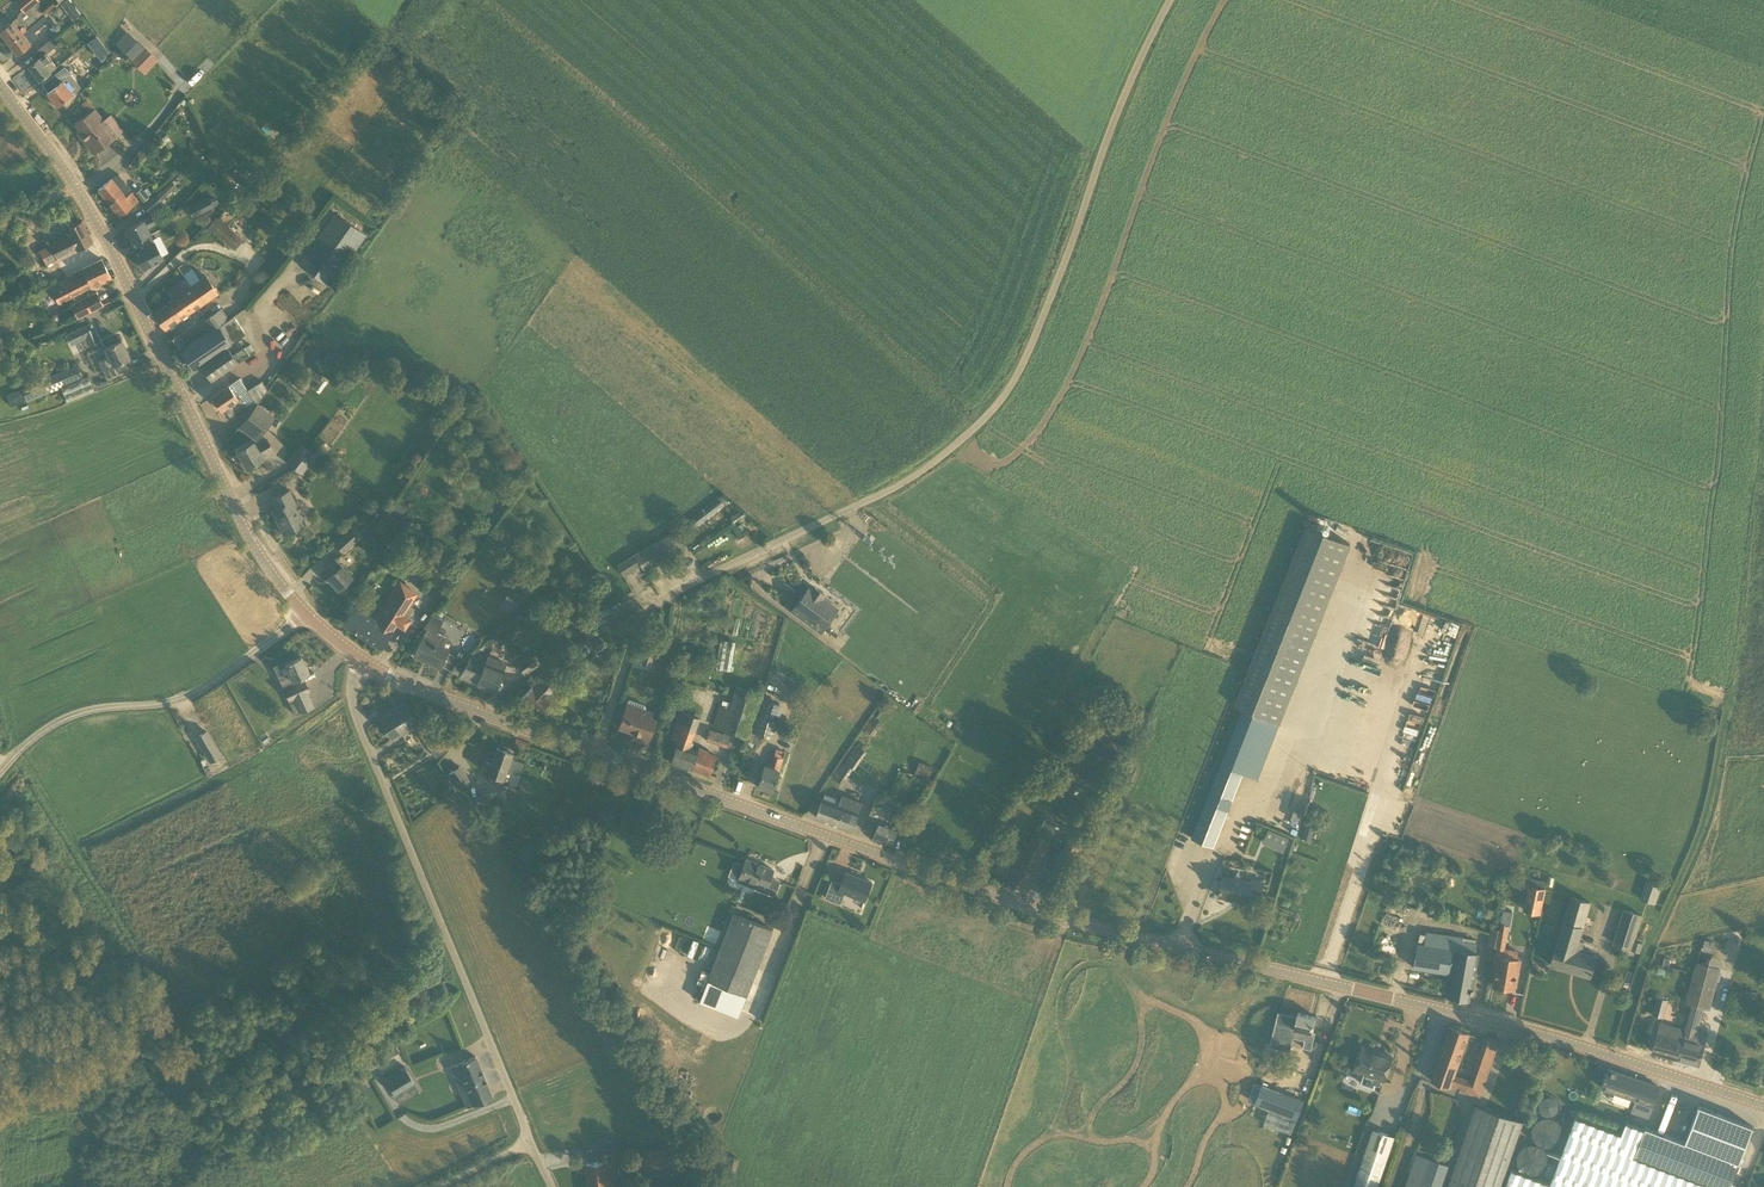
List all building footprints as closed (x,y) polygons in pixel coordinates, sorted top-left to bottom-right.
[(0,29),(0,31),(8,42),(44,14),(42,12),(36,3),(39,1),(39,0),(19,0),(17,2),(24,12),(27,10),(31,16),(26,19),(22,23),(24,25),(19,29),(12,20),(0,29)] [(66,10),(71,6),(66,0),(64,0),(60,3),(66,10)] [(44,14),(8,42),(17,54),(39,38),(33,31),(48,20),(44,15),(44,14)] [(96,35),(88,43),(101,61),(104,59),(109,51),(108,51),(96,35)] [(38,58),(28,66),(39,80),(57,67),(51,60),(52,60),(47,54),(57,45),(52,38),(33,52),(38,58)] [(143,45),(130,59),(145,74),(157,59),(143,45)] [(62,81),(48,92),(53,99),(50,101),(54,107),(57,104),(57,105),(72,94),(67,87),(75,81),(81,77),(72,64),(71,63),(57,73),(62,81)] [(87,99),(83,102),(90,111),(94,107),(87,99)] [(95,109),(83,118),(76,124),(82,130),(79,133),(94,152),(103,145),(116,135),(95,109)] [(166,134),(159,139),(163,146),(171,141),(166,134)] [(171,141),(163,146),(166,150),(173,145),(171,141)] [(123,193),(129,189),(120,172),(113,175),(123,193)] [(126,197),(112,179),(98,189),(120,216),(139,201),(132,192),(126,197)] [(172,190),(167,185),(162,189),(167,195),(172,190)] [(142,205),(148,212),(163,201),(157,193),(142,205)] [(214,194),(209,197),(214,205),(218,203),(214,194)] [(199,213),(213,206),(209,197),(195,205),(199,213)] [(242,211),(236,217),(240,221),(246,215),(242,211)] [(334,213),(298,264),(330,287),(366,235),(334,213)] [(135,242),(136,242),(150,234),(147,227),(155,223),(152,215),(127,229),(134,243),(135,243),(135,242)] [(217,216),(207,228),(233,250),(243,238),(217,216)] [(50,244),(39,249),(40,251),(46,264),(57,259),(77,250),(93,242),(82,220),(75,224),(72,218),(64,222),(69,233),(50,243),(50,244)] [(143,268),(163,258),(150,234),(136,242),(140,250),(135,253),(143,268)] [(64,279),(50,286),(53,292),(58,303),(91,286),(92,287),(103,281),(105,282),(107,282),(108,280),(109,279),(111,277),(102,259),(101,259),(64,278),(64,279)] [(180,319),(218,292),(206,274),(190,286),(185,279),(167,292),(172,299),(168,301),(168,302),(154,312),(165,328),(179,318),(180,319)] [(71,304),(77,317),(103,305),(97,292),(71,304)] [(219,325),(211,314),(201,321),(209,332),(188,347),(179,334),(172,338),(193,369),(200,364),(231,344),(219,325)] [(219,325),(231,344),(245,334),(233,315),(219,325)] [(79,341),(85,338),(88,346),(107,337),(104,329),(99,320),(75,331),(79,341)] [(120,372),(116,364),(130,357),(121,340),(105,348),(109,356),(99,361),(107,378),(120,372)] [(231,344),(200,364),(211,380),(252,353),(251,351),(253,349),(249,344),(246,346),(244,344),(236,350),(231,344)] [(44,382),(23,390),(27,401),(61,387),(83,379),(78,365),(42,379),(44,382)] [(230,417),(233,415),(240,425),(239,426),(240,427),(258,403),(248,390),(240,378),(229,385),(222,390),(212,397),(213,399),(212,400),(215,404),(217,404),(218,406),(221,404),(230,417)] [(297,379),(293,384),(300,389),(304,384),(297,379)] [(257,439),(275,415),(258,403),(240,427),(257,439)] [(253,442),(237,451),(247,467),(263,458),(262,457),(274,451),(267,437),(255,443),(253,442)] [(287,462),(295,468),(304,456),(309,450),(301,444),(287,462)] [(310,461),(304,456),(295,468),(302,473),(310,461)] [(284,536),(307,525),(290,489),(272,498),(277,508),(271,510),(284,536)] [(689,530),(728,500),(723,494),(718,497),(717,496),(701,509),(704,512),(686,526),(689,530)] [(401,513),(405,506),(396,502),(393,509),(401,513)] [(732,522),(744,513),(741,508),(728,517),(732,522)] [(1352,544),(1310,528),(1240,707),(1247,710),(1225,765),(1243,772),(1260,779),(1352,544)] [(359,538),(352,529),(335,543),(342,552),(359,538)] [(687,548),(676,530),(617,565),(623,576),(632,570),(635,576),(644,570),(644,572),(687,548)] [(338,589),(352,577),(342,565),(341,565),(335,558),(326,567),(332,573),(328,577),(338,589)] [(343,624),(342,625),(381,649),(397,625),(404,630),(411,620),(404,614),(417,595),(399,582),(374,620),(354,607),(343,624)] [(812,589),(809,587),(791,611),(821,633),(838,609),(823,597),(825,595),(814,587),(812,589)] [(509,588),(502,601),(515,608),(522,595),(509,588)] [(440,668),(449,649),(441,646),(445,637),(437,633),(444,620),(433,615),(424,627),(427,629),(414,656),(440,668)] [(494,630),(493,631),(495,633),(497,632),(497,633),(504,627),(501,623),(494,629),(494,630)] [(496,634),(490,639),(494,644),(500,639),(496,634)] [(730,671),(735,642),(721,640),(716,668),(730,671)] [(642,663),(650,665),(652,654),(645,652),(642,663)] [(532,657),(531,655),(517,665),(524,674),(542,660),(537,653),(532,657)] [(470,656),(464,668),(460,674),(459,676),(476,684),(495,692),(506,664),(488,657),(486,662),(470,656)] [(593,656),(585,665),(595,673),(603,664),(593,656)] [(290,675),(279,680),(295,714),(314,706),(307,692),(309,691),(305,681),(303,681),(301,677),(309,673),(307,673),(304,667),(306,666),(301,657),(292,661),(292,660),(289,661),(289,662),(285,664),(290,675)] [(464,668),(455,664),(452,671),(460,674),(464,668)] [(532,687),(521,698),(538,713),(549,701),(546,698),(565,677),(552,666),(533,688),(532,687)] [(729,707),(722,705),(715,725),(742,735),(757,694),(737,686),(729,707)] [(648,743),(652,732),(657,717),(652,716),(653,711),(645,708),(646,707),(645,704),(630,699),(628,700),(625,708),(618,727),(640,735),(638,739),(648,743)] [(759,735),(772,739),(783,705),(763,699),(751,733),(759,735)] [(392,740),(418,723),(405,702),(379,718),(392,740)] [(879,709),(875,715),(879,717),(883,711),(879,709)] [(677,740),(670,762),(671,762),(691,769),(692,769),(708,775),(712,760),(706,758),(708,752),(699,749),(698,752),(688,749),(699,718),(680,712),(671,738),(677,740)] [(1134,716),(1131,722),(1139,726),(1142,719),(1134,716)] [(872,718),(864,729),(874,735),(882,724),(872,718)] [(730,735),(710,728),(706,740),(726,747),(730,735)] [(211,761),(221,756),(206,731),(196,737),(211,761)] [(756,744),(759,735),(751,733),(749,742),(754,743),(756,744)] [(444,751),(436,739),(427,745),(435,757),(444,751)] [(866,749),(856,742),(832,776),(842,783),(866,749)] [(485,760),(482,771),(495,775),(502,778),(501,779),(503,780),(508,768),(506,767),(512,753),(497,748),(492,762),(485,760)] [(1059,748),(1054,756),(1060,759),(1064,750),(1059,748)] [(758,783),(757,785),(762,786),(772,790),(779,770),(782,759),(772,755),(768,766),(764,765),(758,783)] [(920,761),(917,769),(930,774),(933,766),(920,761)] [(1214,846),(1243,772),(1225,765),(1221,763),(1192,838),(1214,846)] [(461,766),(448,774),(456,788),(469,780),(461,766)] [(816,817),(853,830),(860,812),(863,803),(842,795),(839,804),(833,802),(834,797),(825,794),(823,798),(816,817)] [(899,827),(890,823),(898,802),(889,798),(886,803),(875,799),(868,817),(879,822),(874,837),(893,844),(899,827)] [(1302,824),(1299,835),(1308,838),(1311,827),(1306,826),(1307,825),(1302,824)] [(1072,833),(1063,850),(1075,856),(1087,832),(1080,829),(1076,836),(1072,833)] [(1265,838),(1285,846),(1289,838),(1269,829),(1265,838)] [(746,859),(739,877),(757,884),(755,888),(774,895),(779,881),(770,878),(773,869),(746,859)] [(1228,867),(1227,873),(1240,875),(1240,868),(1228,867)] [(832,880),(825,897),(841,903),(845,892),(865,900),(865,901),(873,882),(872,882),(847,873),(847,872),(842,884),(832,880)] [(1252,882),(1223,876),(1219,896),(1248,903),(1251,892),(1261,894),(1263,882),(1253,879),(1252,882)] [(1655,903),(1661,887),(1645,882),(1639,898),(1655,903)] [(1523,909),(1539,912),(1544,889),(1528,886),(1523,909)] [(1583,927),(1585,922),(1586,918),(1591,901),(1571,895),(1563,922),(1583,927)] [(1502,909),(1501,922),(1510,923),(1511,909),(1502,909)] [(1623,909),(1614,943),(1639,951),(1643,939),(1636,937),(1643,915),(1623,909)] [(740,1012),(746,996),(773,929),(734,914),(700,996),(740,1012)] [(560,919),(554,923),(564,937),(570,934),(560,919)] [(1579,940),(1583,927),(1563,922),(1551,965),(1590,976),(1596,957),(1581,952),(1584,942),(1579,940)] [(1496,948),(1494,964),(1498,964),(1494,985),(1514,989),(1519,959),(1518,959),(1519,951),(1505,948),(1505,944),(1509,925),(1501,924),(1500,929),(1497,947),(1496,948)] [(1497,947),(1500,929),(1491,927),(1488,945),(1497,947)] [(1442,934),(1440,946),(1454,949),(1450,971),(1454,971),(1450,997),(1470,1001),(1470,1000),(1471,992),(1473,992),(1473,988),(1472,988),(1477,953),(1475,952),(1477,943),(1463,940),(1464,937),(1442,934)] [(1705,940),(1702,950),(1711,952),(1714,942),(1705,940)] [(1418,943),(1414,967),(1450,973),(1450,971),(1454,949),(1440,946),(1424,944),(1418,943)] [(1704,1007),(1710,1009),(1722,967),(1698,961),(1686,1002),(1693,1004),(1704,1007)] [(1662,1017),(1666,999),(1657,997),(1653,1014),(1662,1017)] [(1688,1030),(1680,1059),(1699,1064),(1709,1031),(1699,1028),(1704,1007),(1693,1004),(1688,1023),(1686,1030),(1688,1030)] [(1297,1016),(1288,1014),(1282,1037),(1296,1041),(1299,1031),(1305,1033),(1302,1046),(1310,1048),(1315,1032),(1312,1031),(1316,1017),(1298,1013),(1297,1016)] [(1688,1030),(1686,1030),(1660,1023),(1652,1051),(1680,1059),(1688,1030)] [(1451,1027),(1432,1080),(1459,1090),(1460,1086),(1467,1088),(1466,1092),(1479,1097),(1498,1043),(1485,1039),(1471,1081),(1454,1076),(1469,1033),(1451,1027)] [(1362,1084),(1365,1074),(1384,1081),(1393,1057),(1363,1046),(1354,1070),(1351,1080),(1353,1084),(1358,1086),(1362,1084)] [(492,1097),(475,1056),(451,1066),(468,1107),(492,1097)] [(384,1077),(388,1084),(394,1093),(414,1082),(404,1065),(384,1077)] [(1636,1099),(1632,1111),(1649,1117),(1659,1086),(1608,1069),(1602,1087),(1636,1099)] [(1292,1133),(1297,1119),(1304,1101),(1262,1085),(1255,1103),(1270,1108),(1264,1123),(1292,1133)] [(1565,1135),(1552,1114),(1560,1109),(1552,1096),(1538,1105),(1545,1116),(1528,1127),(1543,1150),(1565,1135)] [(1522,1120),(1476,1104),(1448,1186),(1499,1186),(1522,1120)] [(1751,1132),(1697,1112),(1687,1138),(1689,1139),(1740,1159),(1751,1132)] [(1635,1158),(1645,1130),(1628,1124),(1624,1135),(1577,1117),(1552,1184),(1514,1170),(1507,1186),(1709,1186),(1635,1158)] [(1687,1138),(1686,1142),(1646,1127),(1645,1130),(1635,1158),(1709,1186),(1730,1186),(1740,1159),(1689,1139),(1687,1138)] [(1395,1136),(1373,1129),(1353,1186),(1378,1186),(1395,1136)] [(1449,1165),(1416,1153),(1404,1186),(1441,1186),(1449,1165)] [(615,1179),(613,1160),(586,1163),(588,1186),(616,1186),(615,1179)]
